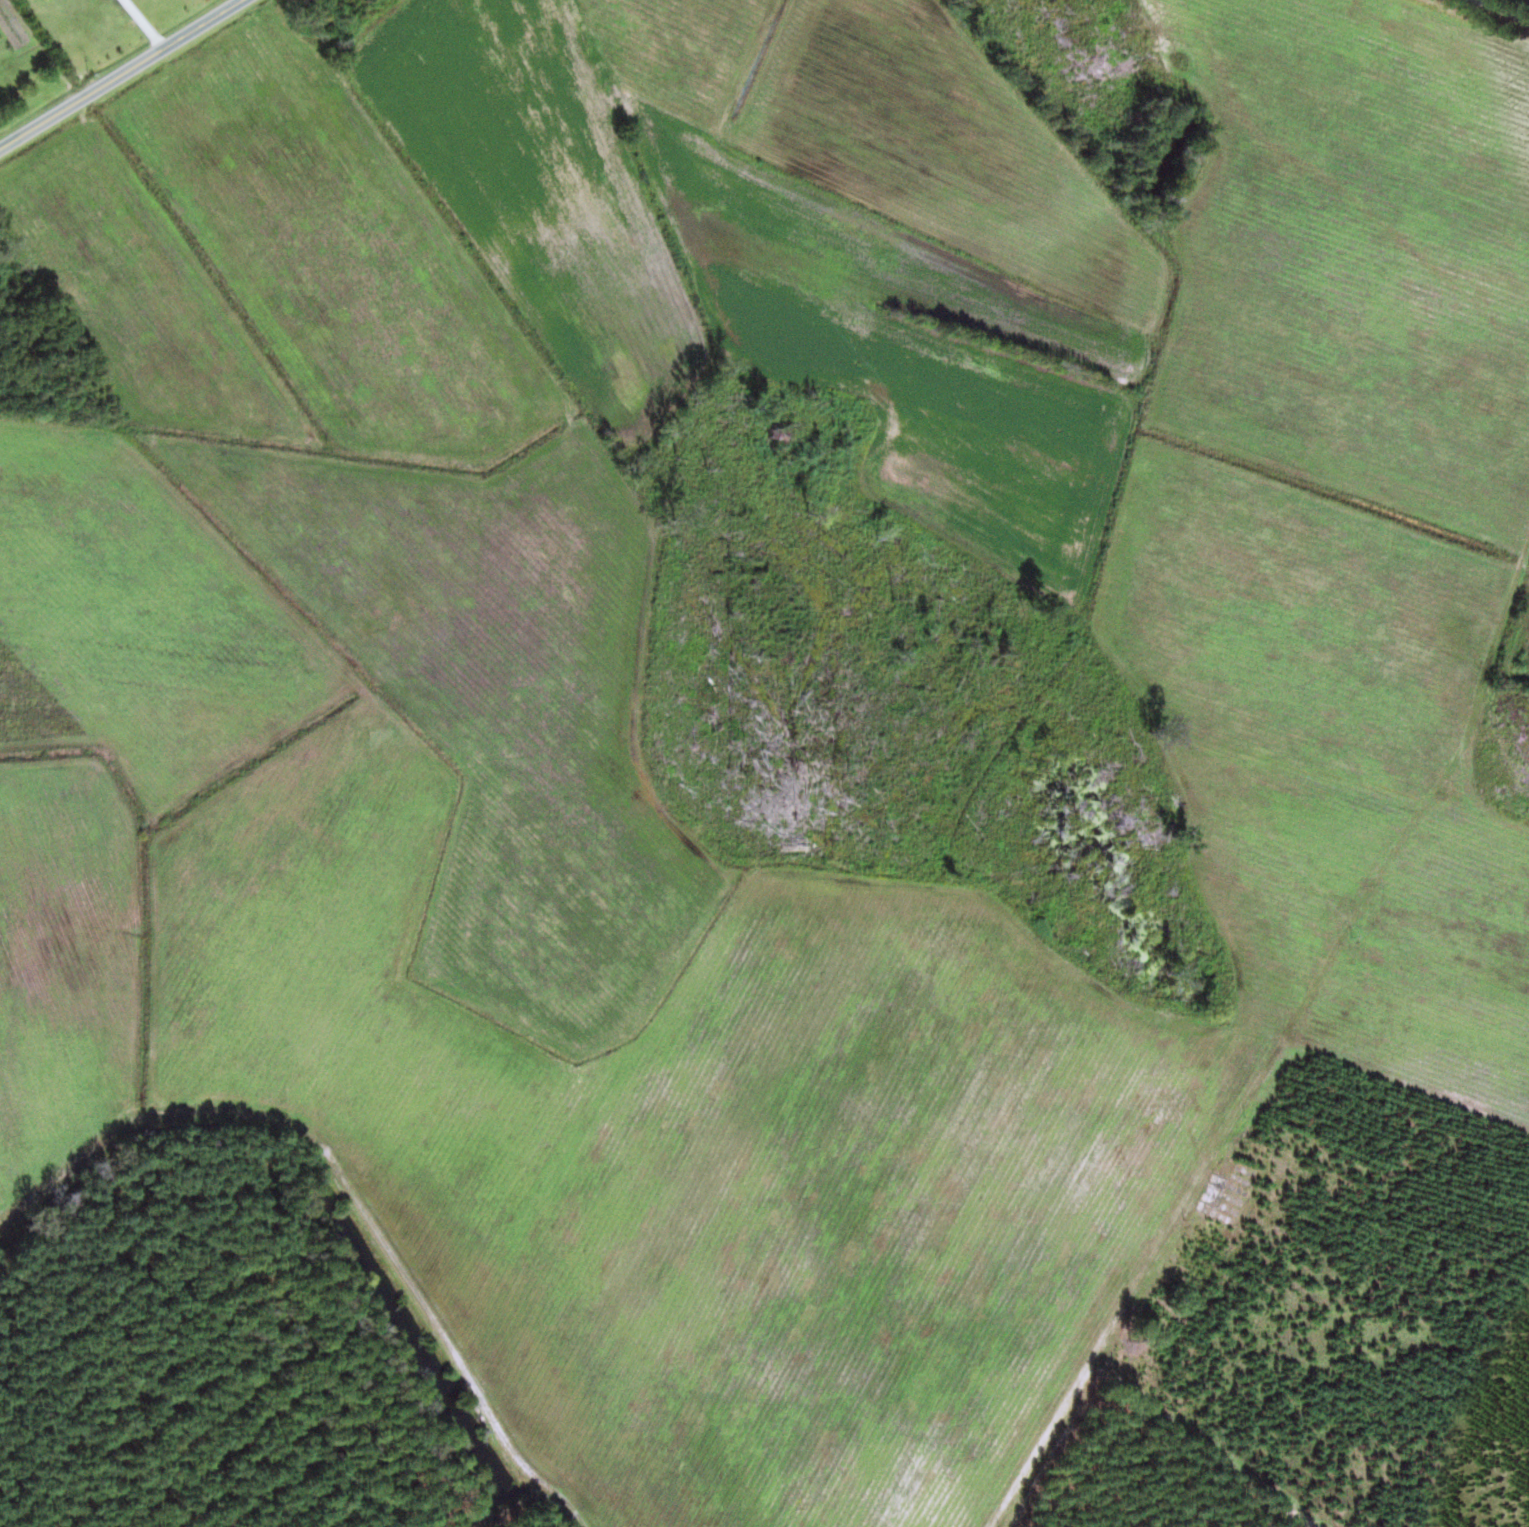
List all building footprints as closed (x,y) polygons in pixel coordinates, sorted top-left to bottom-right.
[(323,0),(297,0),(302,10),(323,0)] [(1226,1181),(1208,1173),(1196,1198),(1213,1207),(1226,1181)]
